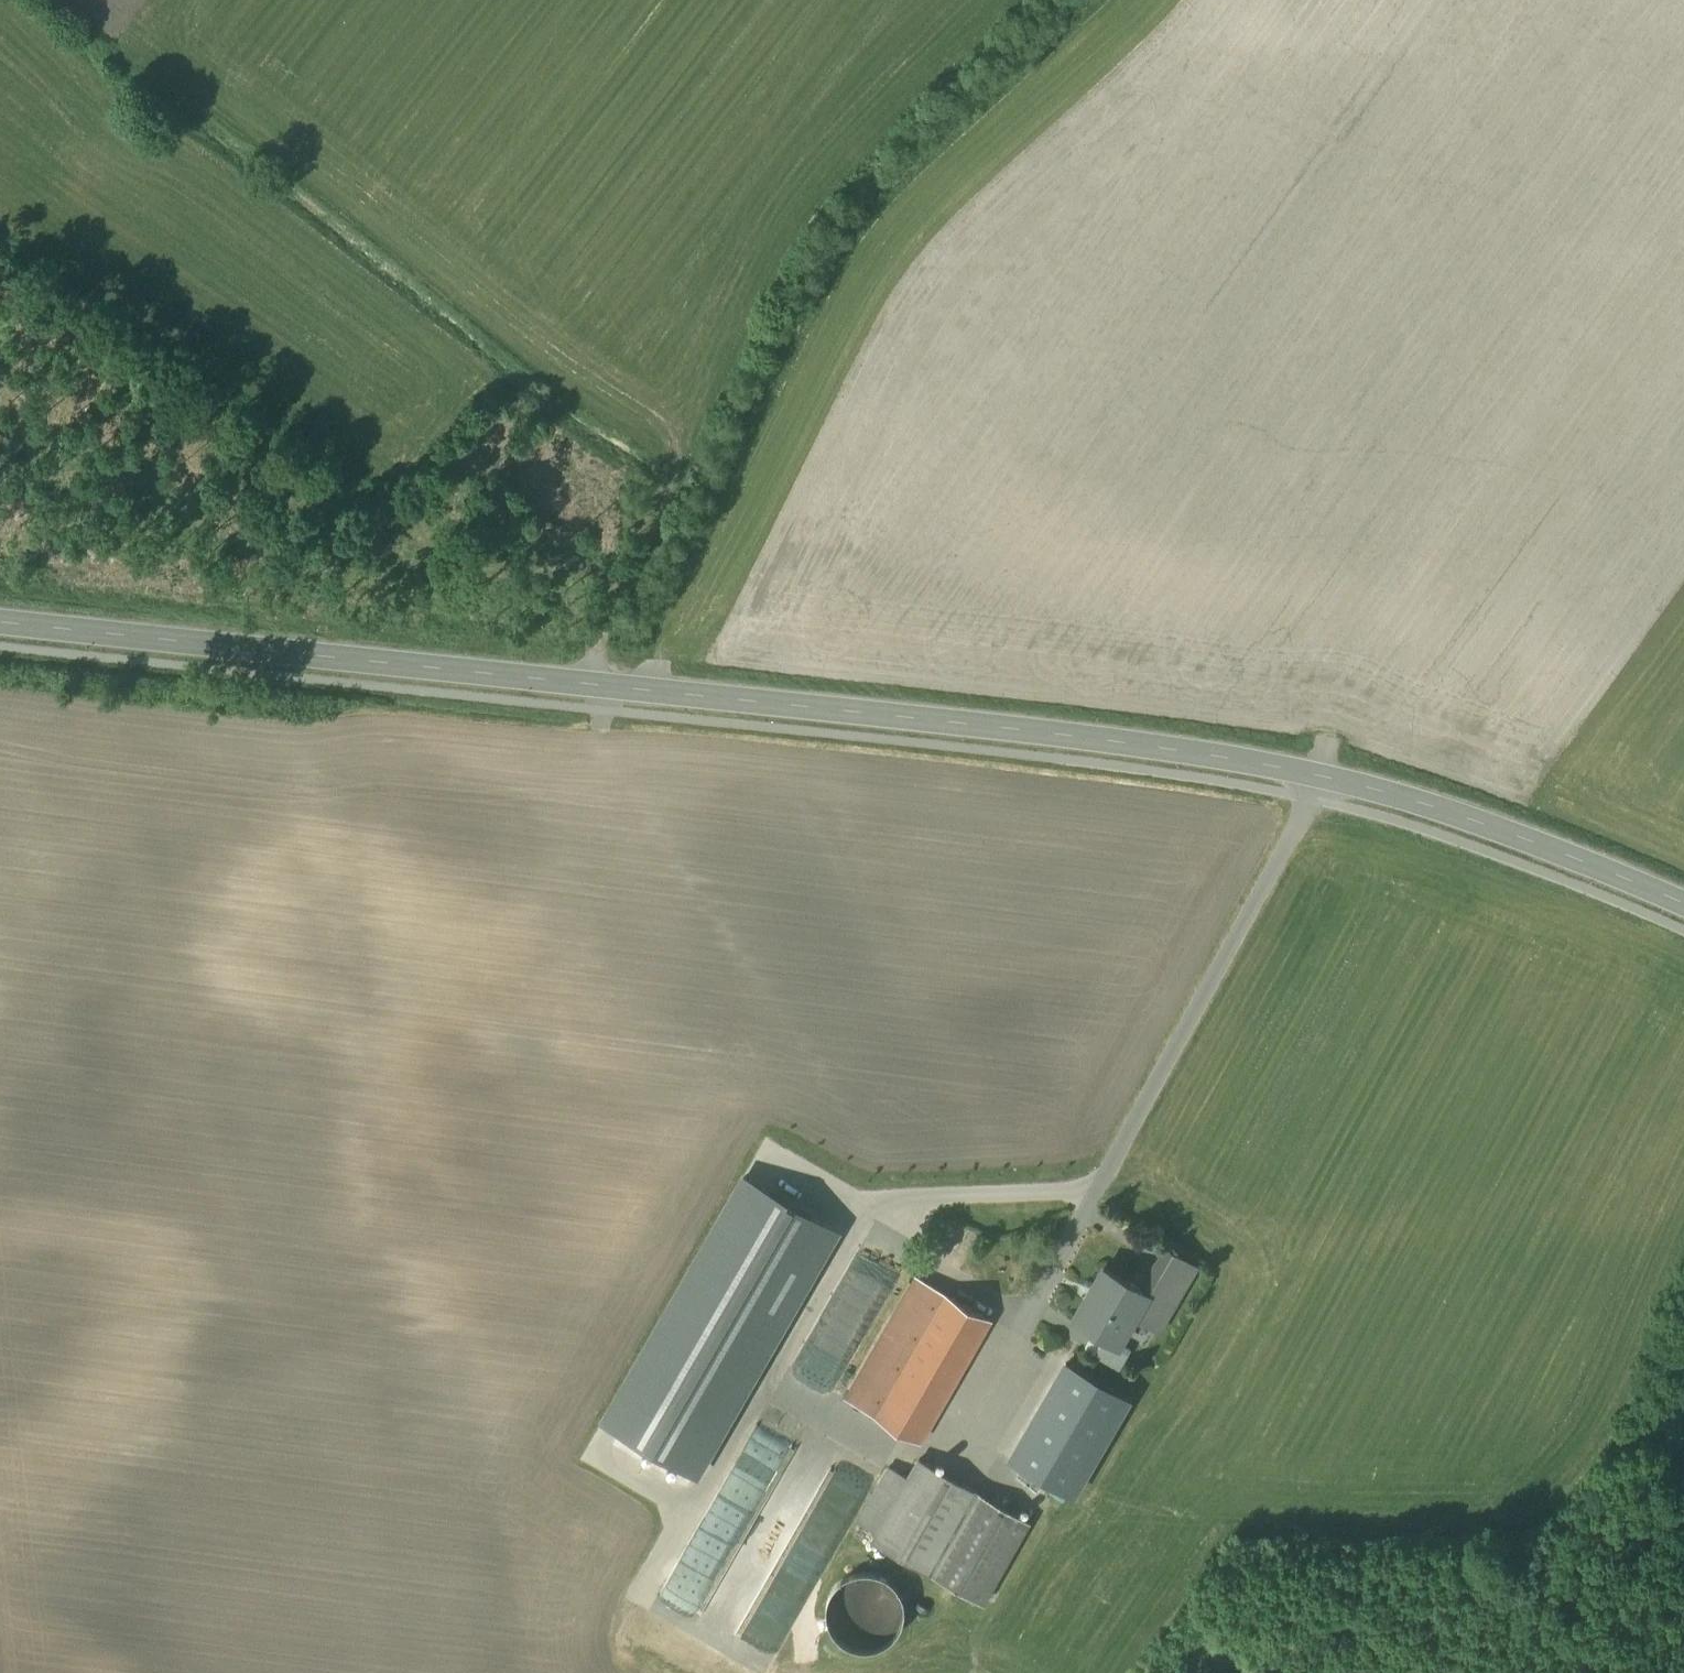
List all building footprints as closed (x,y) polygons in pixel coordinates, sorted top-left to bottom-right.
[(1167,1249),(1144,1289),(1150,1293),(1136,1316),(1159,1329),(1196,1266),(1167,1249)] [(1104,1266),(1073,1320),(1118,1346),(1136,1316),(1150,1293),(1144,1289),(1104,1266)] [(916,1276),(846,1398),(921,1441),(992,1319),(916,1276)] [(1057,1356),(1000,1453),(1034,1473),(1091,1376),(1057,1356)] [(1030,1521),(921,1458),(910,1477),(891,1466),(859,1523),(878,1533),(873,1542),(983,1604),(1030,1521)]
